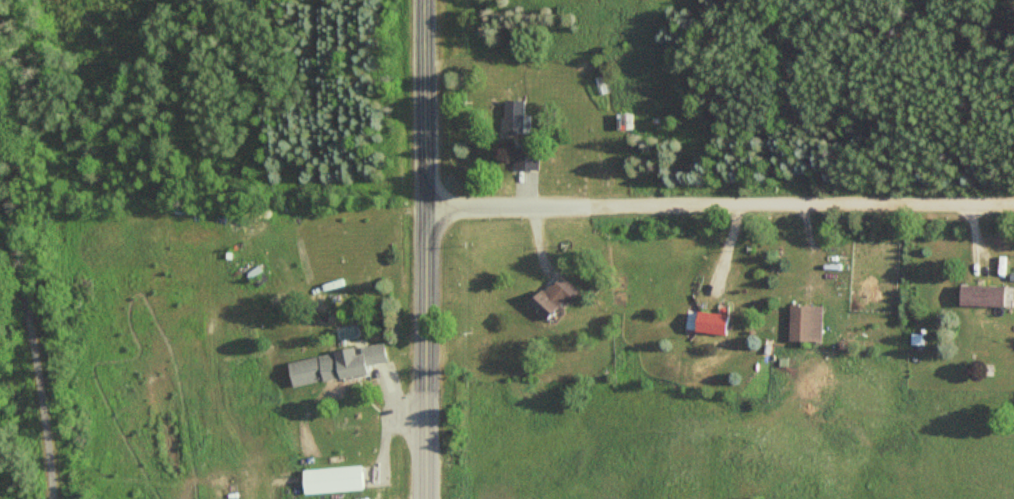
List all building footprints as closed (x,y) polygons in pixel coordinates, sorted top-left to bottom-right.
[(524,132),(524,99),(504,99),(504,132),(524,132)] [(540,168),(540,146),(513,146),(513,168),(540,168)] [(526,304),(546,322),(576,289),(557,271),(526,304)] [(1013,298),(1003,298),(1003,286),(958,284),(957,305),(1013,307),(1013,298)] [(788,342),(821,342),(821,305),(788,305),(788,342)] [(726,335),(729,315),(696,311),(693,331),(726,335)] [(367,373),(366,365),(387,361),(384,344),(286,360),(291,386),(367,373)] [(362,490),(362,466),(301,468),(301,492),(362,490)]
